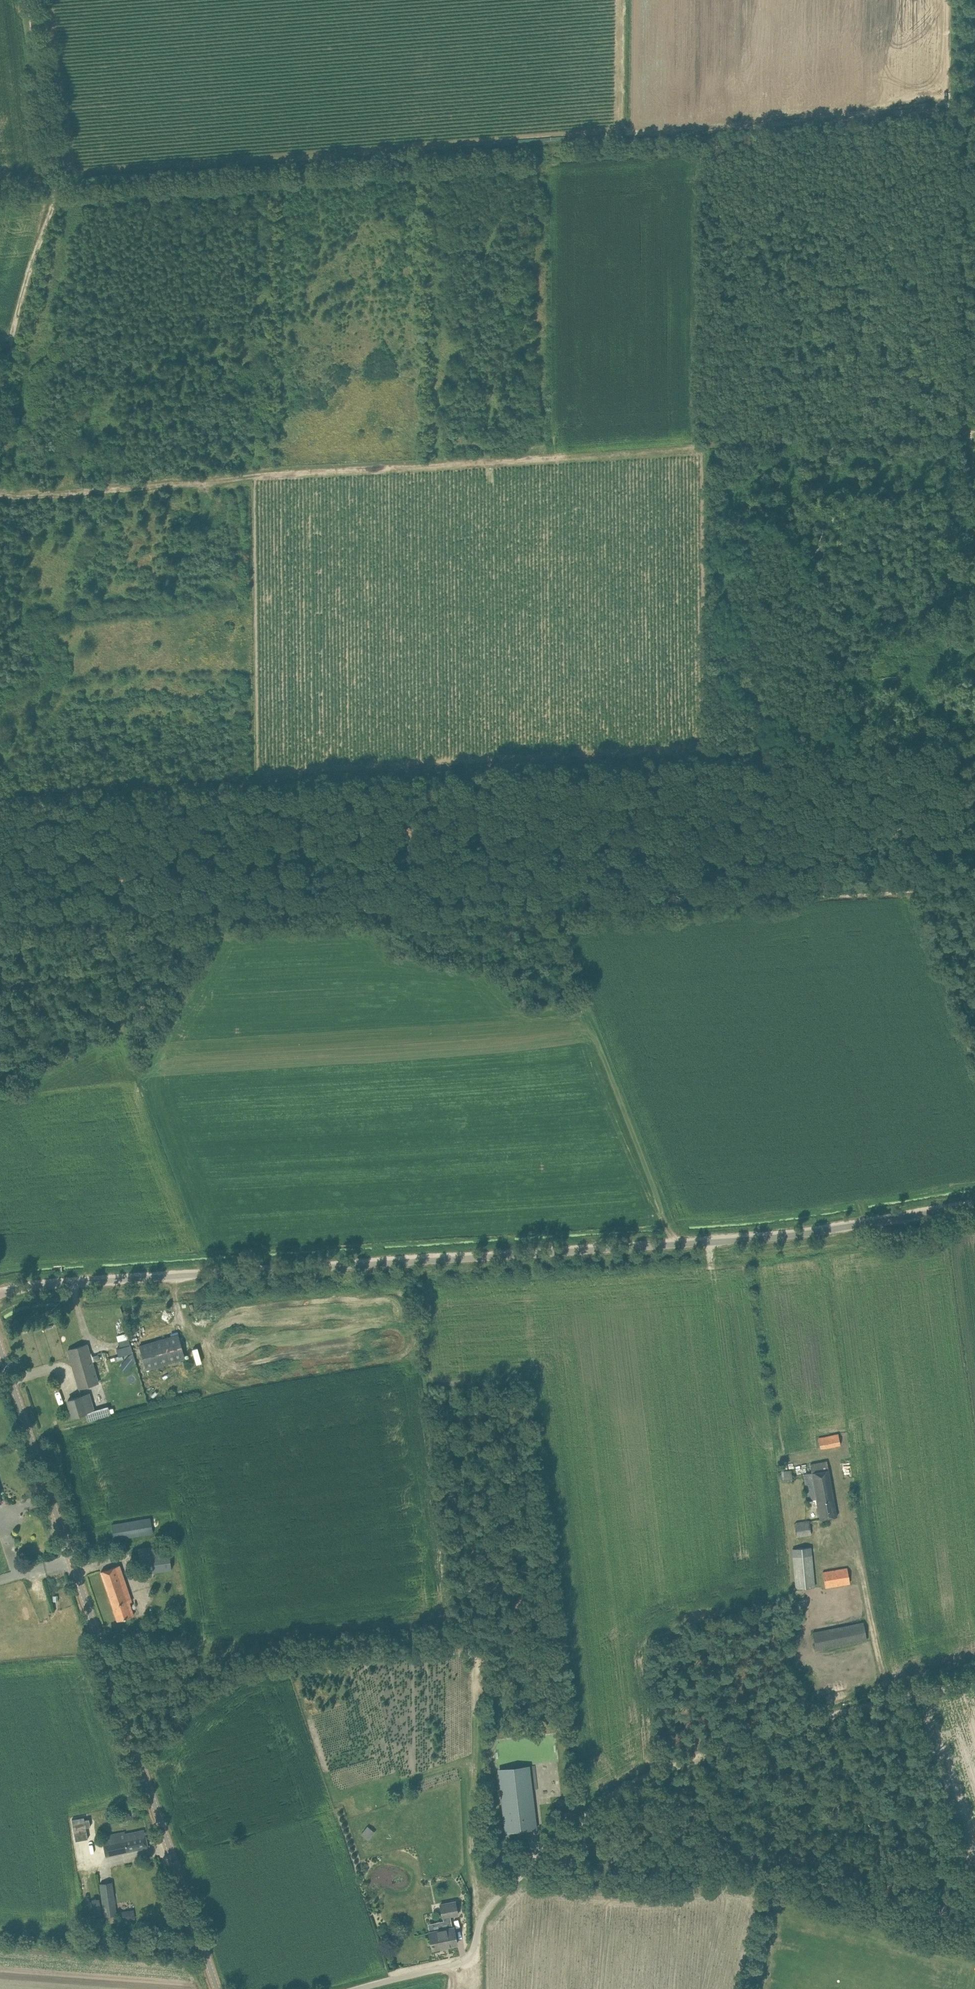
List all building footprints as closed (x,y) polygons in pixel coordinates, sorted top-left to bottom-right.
[(140,1345),(142,1355),(147,1369),(185,1358),(178,1334),(140,1345)] [(97,1353),(91,1356),(87,1344),(68,1350),(79,1388),(98,1382),(94,1367),(101,1365),(97,1353)] [(128,1356),(124,1361),(130,1366),(135,1360),(133,1352),(128,1356)] [(81,1396),(78,1397),(68,1400),(73,1416),(86,1412),(86,1411),(94,1409),(92,1402),(84,1404),(81,1396)] [(839,1434),(818,1438),(820,1448),(840,1444),(839,1434)] [(837,1516),(827,1461),(811,1464),(812,1472),(804,1474),(808,1500),(817,1499),(820,1519),(837,1516)] [(779,1471),(780,1479),(792,1478),(791,1470),(779,1471)] [(811,1519),(809,1503),(796,1505),(798,1521),(811,1519)] [(112,1524),(115,1539),(153,1533),(151,1518),(112,1524)] [(811,1534),(810,1521),(794,1523),(796,1536),(811,1534)] [(171,1569),(168,1544),(138,1548),(141,1573),(171,1569)] [(793,1548),(794,1560),(796,1588),(814,1587),(811,1547),(793,1548)] [(134,1615),(129,1602),(132,1601),(119,1565),(101,1571),(118,1620),(134,1615)] [(850,1582),(847,1568),(823,1572),(825,1586),(850,1582)] [(813,1633),(816,1649),(867,1639),(864,1622),(813,1633)] [(498,1771),(505,1829),(536,1826),(529,1767),(498,1771)] [(367,1826),(361,1834),(369,1840),(375,1832),(367,1826)] [(144,1830),(135,1832),(124,1834),(124,1832),(102,1836),(106,1854),(148,1846),(144,1830)] [(114,1895),(102,1897),(104,1916),(106,1916),(107,1923),(117,1921),(116,1914),(117,1914),(114,1895)] [(458,1914),(455,1901),(440,1904),(443,1917),(458,1914)] [(134,1909),(123,1911),(124,1920),(127,1919),(135,1918),(134,1909)] [(429,1931),(433,1949),(457,1944),(453,1926),(429,1931)]
